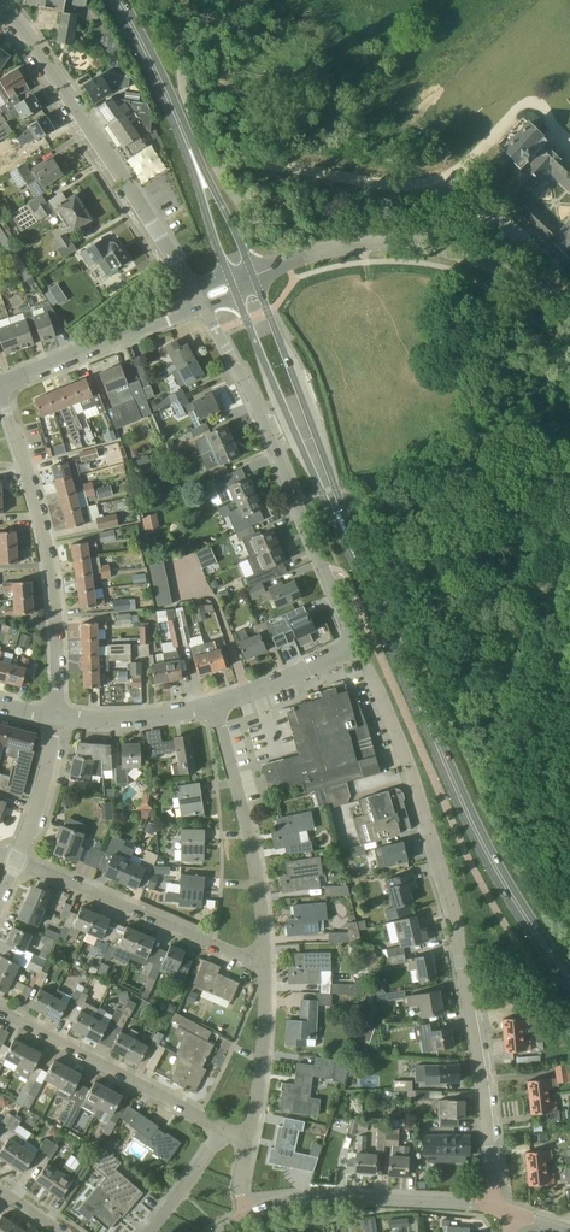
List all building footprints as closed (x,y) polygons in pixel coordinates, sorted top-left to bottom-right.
[(24,2),(36,5),(36,6),(52,10),(53,8),(64,11),(66,2),(86,5),(87,0),(24,0),(24,2)] [(78,16),(63,13),(58,43),(66,45),(64,50),(66,53),(69,53),(71,51),(72,45),(74,46),(78,16)] [(0,48),(0,69),(10,56),(0,48)] [(0,79),(0,107),(9,102),(30,89),(18,68),(0,79)] [(114,86),(128,88),(129,78),(111,76),(105,80),(102,75),(84,86),(94,103),(112,92),(110,88),(114,86)] [(125,91),(124,100),(139,102),(140,93),(125,91)] [(19,114),(22,119),(41,108),(33,94),(6,110),(0,113),(0,140),(12,132),(6,122),(19,114)] [(130,111),(126,106),(128,105),(129,101),(111,98),(97,108),(108,125),(130,111)] [(147,146),(140,135),(141,134),(140,133),(144,131),(151,131),(152,113),(150,108),(147,103),(129,101),(128,105),(126,106),(130,111),(108,125),(123,146),(125,145),(132,156),(147,146)] [(54,129),(45,114),(27,125),(29,129),(16,137),(22,146),(35,138),(37,140),(54,129)] [(519,169),(498,191),(569,259),(569,219),(559,231),(525,199),(549,173),(569,193),(569,168),(543,144),(547,139),(529,123),(503,150),(515,161),(513,163),(519,169)] [(20,150),(10,156),(14,163),(24,157),(20,150)] [(44,185),(62,174),(53,160),(48,164),(46,161),(34,170),(30,173),(24,164),(11,172),(20,187),(27,183),(36,198),(47,191),(44,185)] [(83,207),(75,195),(67,200),(62,193),(47,204),(42,195),(11,215),(22,233),(51,214),(53,218),(58,214),(62,221),(83,207)] [(9,212),(4,205),(0,208),(0,217),(0,218),(9,212)] [(91,219),(83,207),(62,221),(71,234),(77,230),(76,230),(78,229),(77,228),(91,219)] [(171,216),(175,226),(185,222),(181,213),(171,216)] [(0,221),(0,226),(5,233),(10,229),(3,219),(0,221)] [(53,243),(63,259),(77,250),(71,241),(70,241),(65,234),(53,243)] [(121,245),(120,246),(119,245),(119,244),(117,243),(116,242),(115,241),(114,241),(113,241),(111,241),(109,241),(107,242),(107,243),(103,238),(81,252),(90,266),(98,260),(108,276),(118,269),(117,268),(124,263),(125,264),(129,262),(128,261),(130,259),(121,245)] [(25,281),(32,280),(32,272),(24,272),(25,281)] [(44,292),(54,306),(67,297),(58,283),(44,292)] [(43,307),(46,313),(34,317),(33,317),(37,329),(37,328),(41,341),(56,336),(52,323),(60,320),(51,305),(43,307)] [(28,306),(21,308),(23,314),(30,311),(28,306)] [(32,311),(24,314),(26,320),(12,325),(20,349),(35,344),(30,331),(37,329),(33,317),(34,317),(32,311)] [(12,325),(0,329),(0,341),(1,341),(5,354),(20,349),(12,325)] [(170,372),(194,359),(186,344),(179,348),(176,341),(166,347),(175,363),(166,368),(169,374),(171,373),(170,372)] [(149,384),(144,371),(139,358),(132,360),(139,380),(139,379),(143,388),(149,384)] [(194,359),(170,372),(171,373),(179,388),(186,383),(203,374),(194,359)] [(139,380),(128,384),(121,365),(99,373),(113,407),(108,409),(116,428),(141,418),(152,414),(144,394),(142,388),(143,388),(139,379),(139,380)] [(86,378),(73,383),(80,401),(88,399),(93,396),(86,378)] [(73,383),(60,389),(80,438),(88,434),(82,420),(79,421),(76,414),(83,412),(79,402),(80,401),(73,383)] [(80,438),(60,389),(47,394),(55,411),(60,409),(72,441),(80,438)] [(172,403),(186,397),(182,389),(169,396),(151,405),(154,412),(172,403)] [(172,403),(180,417),(196,409),(200,418),(210,413),(210,415),(213,413),(219,410),(211,393),(193,401),(189,403),(186,397),(172,403)] [(47,394),(34,399),(41,417),(55,411),(47,394)] [(203,424),(195,427),(190,430),(193,437),(209,429),(206,422),(203,424)] [(213,449),(232,441),(226,426),(207,434),(213,449)] [(103,434),(105,442),(116,439),(113,430),(103,434)] [(187,439),(193,436),(190,430),(184,433),(187,439)] [(232,441),(213,449),(220,464),(239,456),(232,441)] [(96,448),(79,453),(82,462),(99,458),(96,448)] [(78,466),(76,460),(52,466),(56,482),(72,478),(80,476),(78,466)] [(212,481),(229,473),(226,466),(209,473),(212,481)] [(249,478),(236,483),(234,479),(232,480),(229,473),(212,481),(216,490),(215,490),(221,503),(216,505),(218,509),(236,501),(255,492),(249,478)] [(72,478),(56,482),(60,497),(76,493),(72,478)] [(84,491),(94,489),(92,482),(83,484),(84,491)] [(110,485),(95,489),(98,499),(113,495),(110,485)] [(94,489),(84,491),(86,497),(88,502),(96,500),(94,489)] [(252,525),(249,518),(251,518),(249,513),(262,508),(255,492),(236,501),(218,509),(222,518),(228,516),(232,525),(235,533),(252,525)] [(80,509),(76,493),(60,497),(64,513),(80,509)] [(92,522),(92,521),(88,506),(80,509),(64,513),(68,528),(92,522)] [(160,531),(156,513),(142,517),(145,534),(160,531)] [(116,515),(103,517),(96,519),(97,520),(98,529),(119,525),(116,515)] [(252,525),(235,533),(239,540),(242,539),(255,533),(252,525)] [(119,539),(118,536),(121,535),(120,529),(99,533),(101,543),(116,540),(119,539)] [(259,554),(259,553),(278,545),(272,530),(261,535),(259,531),(255,533),(242,539),(250,558),(259,554)] [(17,547),(16,531),(0,532),(0,548),(17,547)] [(158,539),(150,541),(153,553),(161,551),(158,539)] [(88,549),(97,547),(96,541),(72,544),(74,561),(90,558),(88,549)] [(278,545),(259,553),(259,554),(250,558),(248,559),(254,574),(246,578),(250,588),(279,575),(274,564),(284,560),(278,545)] [(0,548),(0,565),(18,564),(17,547),(0,548)] [(216,562),(210,547),(196,554),(202,568),(216,562)] [(110,564),(101,566),(100,564),(99,564),(91,565),(90,558),(74,561),(76,576),(92,574),(101,573),(101,572),(110,571),(110,564)] [(163,559),(149,562),(158,607),(173,604),(163,559)] [(101,579),(111,578),(110,571),(101,572),(101,573),(101,579)] [(76,576),(78,593),(94,590),(92,574),(76,576)] [(145,574),(132,575),(133,583),(146,581),(145,574)] [(14,598),(33,597),(32,581),(3,584),(4,590),(13,590),(14,598)] [(270,590),(265,592),(261,594),(265,602),(274,598),(277,607),(301,597),(294,582),(283,587),(282,584),(270,589),(270,590)] [(261,594),(265,592),(262,584),(248,589),(253,600),(259,597),(258,595),(261,594)] [(226,589),(218,592),(220,598),(228,594),(226,589)] [(94,590),(78,593),(81,609),(105,605),(104,598),(95,599),(94,590)] [(33,597),(14,598),(15,608),(5,609),(6,615),(34,613),(33,597)] [(129,599),(114,600),(115,611),(130,610),(129,599)] [(212,604),(202,606),(195,607),(199,621),(206,620),(204,613),(214,610),(212,604)] [(178,628),(174,609),(165,610),(173,647),(182,645),(178,628)] [(262,609),(256,612),(261,623),(267,620),(262,609)] [(271,636),(272,638),(276,648),(288,643),(283,631),(292,627),(296,637),(315,629),(308,612),(299,616),(296,609),(265,621),(271,636)] [(183,611),(176,612),(179,627),(186,626),(183,611)] [(131,624),(131,623),(131,615),(130,614),(116,615),(117,625),(131,624)] [(265,621),(255,626),(258,634),(249,638),(245,628),(235,632),(239,642),(246,659),(266,650),(261,640),(271,636),(265,621)] [(98,629),(107,629),(107,622),(82,623),(82,640),(98,639),(98,629)] [(141,627),(139,627),(140,644),(149,644),(149,626),(141,627)] [(178,628),(182,645),(191,643),(187,626),(178,628)] [(22,634),(18,645),(28,648),(32,636),(22,634)] [(83,656),(99,655),(98,639),(82,640),(83,656)] [(207,653),(212,671),(226,667),(218,640),(205,644),(208,653),(207,653)] [(108,644),(108,655),(117,654),(117,653),(131,652),(131,643),(108,644)] [(208,653),(205,644),(194,647),(191,648),(199,675),(212,671),(207,653),(208,653)] [(6,682),(11,664),(14,653),(5,651),(0,650),(0,680),(6,682)] [(164,662),(165,662),(168,681),(182,679),(178,651),(163,653),(164,662)] [(109,661),(131,660),(131,653),(131,652),(117,653),(117,654),(108,655),(99,655),(83,656),(83,671),(99,671),(109,670),(109,661)] [(165,662),(164,662),(157,663),(156,654),(150,655),(154,683),(168,681),(165,662)] [(11,664),(6,682),(22,686),(29,658),(23,657),(20,666),(11,664)] [(141,662),(131,662),(132,674),(142,674),(141,662)] [(83,671),(84,688),(100,687),(99,671),(83,671)] [(127,671),(118,671),(118,681),(127,681),(127,671)] [(322,698),(292,706),(294,711),(287,713),(293,735),(297,734),(303,757),(305,762),(301,763),(302,768),(307,767),(309,773),(311,782),(314,791),(323,789),(323,788),(346,782),(380,772),(367,724),(352,689),(347,690),(345,685),(320,692),(322,698)] [(1,754),(8,726),(0,724),(0,757),(1,754)] [(15,758),(10,776),(27,780),(33,757),(30,756),(36,734),(8,726),(1,754),(9,757),(15,758)] [(176,750),(178,763),(173,764),(175,774),(196,771),(191,735),(182,737),(182,738),(161,742),(146,744),(148,760),(157,759),(156,753),(176,750)] [(110,745),(78,742),(76,753),(76,756),(87,759),(93,760),(102,760),(102,770),(112,769),(111,744),(110,744),(110,745)] [(140,744),(123,745),(123,765),(116,765),(117,784),(129,783),(128,765),(141,765),(140,744)] [(102,760),(93,760),(87,759),(76,756),(75,756),(73,765),(71,774),(89,777),(90,772),(103,775),(102,771),(102,770),(102,760)] [(305,762),(303,757),(266,768),(273,792),(302,784),(305,793),(314,791),(311,782),(309,773),(307,767),(302,768),(301,763),(305,762)] [(88,782),(70,778),(68,788),(85,791),(88,782)] [(323,789),(324,793),(327,805),(328,809),(346,804),(350,796),(348,787),(346,782),(323,788),(323,789)] [(200,783),(177,786),(179,797),(180,797),(182,817),(204,814),(201,793),(202,793),(200,783)] [(352,818),(360,845),(363,844),(370,843),(387,838),(400,834),(400,832),(402,832),(402,830),(410,828),(411,830),(412,829),(402,794),(401,794),(401,796),(390,799),(388,791),(367,797),(357,800),(362,815),(352,818)] [(151,792),(147,792),(136,804),(136,810),(141,809),(152,809),(153,809),(151,792)] [(63,797),(61,806),(66,808),(69,799),(63,797)] [(106,810),(102,811),(103,820),(113,819),(112,810),(108,810),(106,810)] [(310,811),(278,819),(282,836),(273,838),(275,849),(302,844),(303,853),(313,851),(310,840),(301,843),(298,831),(314,828),(310,811)] [(84,824),(67,817),(63,827),(61,826),(58,836),(61,838),(55,853),(77,861),(82,847),(76,845),(81,833),(84,824)] [(147,823),(144,831),(153,835),(156,827),(147,823)] [(205,829),(181,829),(181,840),(182,840),(182,850),(174,850),(174,860),(182,860),(182,861),(204,861),(203,841),(205,841),(205,829)] [(113,856),(105,875),(121,882),(132,855),(134,850),(123,845),(125,841),(114,836),(107,854),(113,856)] [(403,842),(375,849),(380,867),(407,860),(403,842)] [(363,844),(360,845),(349,848),(351,857),(365,854),(363,844)] [(97,868),(104,852),(94,848),(87,864),(97,868)] [(348,849),(339,851),(341,858),(350,856),(348,849)] [(121,882),(136,889),(144,869),(151,872),(158,855),(148,850),(144,859),(132,855),(121,882)] [(319,857),(287,862),(290,880),(281,881),(283,892),(320,886),(318,875),(321,874),(319,857)] [(152,872),(146,887),(154,890),(160,876),(152,872)] [(406,883),(413,881),(411,873),(387,880),(389,888),(394,906),(384,909),(387,920),(411,913),(408,903),(412,902),(406,883)] [(203,887),(204,888),(205,876),(182,875),(181,885),(182,886),(181,894),(166,893),(165,901),(180,902),(179,906),(201,908),(203,887)] [(347,885),(324,886),(325,897),(350,895),(347,885)] [(26,902),(44,909),(51,894),(35,887),(32,893),(30,892),(26,902)] [(44,909),(26,902),(22,911),(24,913),(22,919),(37,925),(44,909)] [(72,905),(66,903),(61,916),(67,918),(69,912),(72,905)] [(318,920),(327,919),(326,903),(293,906),(295,923),(286,924),(287,935),(318,932),(318,920)] [(82,907),(78,916),(72,928),(64,925),(58,938),(65,941),(68,934),(76,938),(80,928),(88,932),(96,913),(82,907)] [(101,941),(109,922),(110,919),(96,913),(88,932),(84,941),(94,945),(93,947),(98,949),(96,954),(103,958),(109,944),(101,941)] [(394,921),(399,942),(408,939),(410,945),(429,940),(426,927),(419,929),(416,916),(394,921)] [(358,931),(367,929),(364,920),(356,922),(358,931)] [(348,923),(348,932),(348,942),(361,942),(358,931),(356,922),(348,923)] [(127,926),(119,944),(133,951),(141,932),(127,926)] [(31,935),(15,927),(8,943),(24,951),(31,935)] [(55,940),(57,941),(60,934),(47,928),(44,935),(55,940)] [(141,932),(133,951),(148,957),(156,939),(141,932)] [(52,947),(55,940),(44,935),(41,942),(44,944),(52,947)] [(116,947),(109,944),(103,958),(110,960),(116,947)] [(183,982),(192,962),(182,958),(185,951),(171,945),(161,966),(155,963),(149,977),(148,977),(144,987),(151,991),(159,971),(183,982)] [(387,957),(404,954),(402,946),(386,949),(387,957)] [(372,949),(363,956),(368,964),(378,957),(372,949)] [(289,983),(321,981),(320,970),(331,970),(330,952),(297,954),(298,971),(288,971),(289,983)] [(47,960),(34,953),(30,961),(43,967),(46,962),(47,960)] [(387,957),(384,967),(405,962),(404,954),(387,957)] [(432,954),(408,959),(410,969),(417,968),(420,981),(436,978),(432,954)] [(0,961),(0,972),(13,979),(20,965),(2,956),(0,961)] [(73,964),(80,968),(83,961),(76,958),(73,964)] [(239,982),(218,973),(221,966),(204,959),(193,985),(203,989),(229,1001),(231,1001),(239,982)] [(155,963),(147,960),(141,974),(148,977),(149,977),(155,963)] [(43,967),(30,961),(27,968),(39,974),(41,970),(43,967)] [(51,965),(46,962),(43,967),(41,970),(47,973),(51,965)] [(97,967),(92,964),(89,971),(94,973),(97,967)] [(47,973),(41,970),(39,974),(34,984),(41,987),(48,974),(47,973)] [(6,993),(13,979),(0,972),(0,989),(6,993)] [(330,984),(329,993),(332,994),(364,995),(364,980),(354,980),(354,985),(330,984)] [(32,989),(26,985),(19,998),(25,1002),(32,989)] [(54,996),(40,988),(30,1006),(45,1014),(54,996)] [(71,997),(57,989),(54,996),(45,1014),(58,1021),(61,1014),(68,1018),(74,1007),(82,992),(75,989),(71,997)] [(127,990),(117,993),(119,1001),(129,999),(127,990)] [(404,990),(386,993),(374,996),(366,1019),(372,1021),(378,1002),(406,998),(404,990)] [(198,994),(191,991),(186,1000),(194,1004),(198,994)] [(439,991),(408,996),(410,1006),(420,1004),(422,1016),(443,1013),(439,991)] [(82,992),(74,1007),(81,1010),(71,1028),(85,1035),(99,1009),(98,1009),(85,1002),(88,995),(82,992)] [(317,993),(316,1000),(301,1000),(300,1021),(287,1020),(287,1028),(289,1028),(288,1045),(300,1045),(300,1038),(315,1038),(317,1005),(332,1006),(332,994),(320,993),(317,993)] [(129,1000),(122,1013),(115,1026),(122,1029),(128,1016),(129,1017),(136,1004),(129,1000)] [(177,1006),(170,1004),(168,1010),(174,1012),(177,1006)] [(99,1042),(108,1024),(101,1020),(106,1011),(99,1007),(98,1009),(99,1009),(85,1035),(99,1042)] [(109,1023),(115,1026),(122,1013),(116,1010),(113,1015),(113,1016),(109,1023)] [(214,1044),(193,1033),(197,1024),(175,1013),(172,1020),(178,1023),(177,1026),(178,1026),(187,1031),(181,1043),(176,1053),(182,1057),(202,1067),(214,1044)] [(503,1036),(526,1034),(526,1033),(543,1032),(542,1016),(528,1017),(502,1019),(503,1036)] [(450,1028),(439,1029),(438,1022),(422,1025),(424,1038),(420,1039),(422,1052),(426,1052),(426,1051),(434,1049),(453,1046),(450,1028)] [(374,1029),(365,1025),(360,1041),(369,1044),(374,1029)] [(126,1056),(135,1038),(138,1032),(131,1028),(128,1035),(121,1031),(111,1049),(126,1056)] [(164,1035),(157,1032),(150,1044),(157,1048),(159,1044),(164,1035)] [(530,1040),(527,1040),(526,1034),(503,1036),(505,1052),(531,1050),(530,1040)] [(149,1045),(135,1038),(126,1056),(139,1064),(149,1045)] [(6,1058),(18,1064),(28,1046),(14,1039),(9,1048),(2,1045),(0,1049),(0,1069),(6,1058)] [(153,1071),(166,1048),(159,1044),(157,1048),(147,1068),(153,1071)] [(27,1080),(22,1090),(29,1093),(35,1081),(41,1069),(35,1065),(41,1053),(28,1046),(18,1064),(14,1072),(12,1075),(18,1079),(20,1075),(27,1080)] [(541,1062),(540,1055),(516,1056),(517,1063),(541,1062)] [(170,1080),(195,1093),(207,1069),(202,1067),(182,1057),(170,1080)] [(351,1061),(321,1057),(320,1067),(333,1069),(332,1081),(344,1082),(351,1061)] [(55,1060),(48,1073),(45,1078),(58,1085),(59,1086),(68,1067),(55,1060)] [(314,1065),(298,1063),(295,1084),(282,1082),(281,1090),(283,1090),(281,1107),(291,1108),(291,1111),(311,1114),(312,1103),(309,1102),(310,1097),(314,1065)] [(440,1082),(460,1081),(459,1064),(439,1065),(439,1072),(434,1072),(434,1065),(415,1065),(415,1081),(440,1080),(440,1082)] [(555,1065),(558,1083),(569,1081),(569,1077),(568,1064),(555,1065)] [(54,1093),(68,1100),(70,1098),(82,1075),(68,1067),(59,1086),(58,1085),(54,1093)] [(548,1089),(551,1089),(550,1078),(527,1081),(529,1097),(549,1095),(548,1089)] [(29,1093),(22,1106),(28,1110),(35,1097),(41,1085),(35,1081),(29,1093)] [(95,1081),(82,1105),(81,1107),(82,1107),(95,1114),(109,1089),(95,1081)] [(412,1081),(394,1081),(394,1091),(412,1090),(412,1081)] [(105,1110),(113,1114),(122,1096),(109,1089),(95,1114),(94,1116),(100,1119),(105,1110)] [(15,1102),(22,1106),(29,1093),(22,1090),(15,1102)] [(399,1091),(381,1091),(381,1097),(384,1097),(384,1107),(393,1107),(393,1097),(399,1097),(399,1091)] [(556,1101),(550,1102),(549,1095),(529,1097),(531,1114),(557,1111),(556,1101)] [(76,1101),(70,1098),(68,1100),(63,1111),(69,1114),(76,1101)] [(464,1099),(448,1099),(440,1100),(440,1118),(459,1118),(464,1118),(464,1099)] [(82,1105),(76,1101),(69,1114),(76,1118),(82,1107),(81,1107),(82,1105)] [(167,1132),(164,1136),(156,1130),(159,1126),(139,1112),(130,1125),(137,1130),(133,1136),(146,1145),(146,1144),(155,1150),(154,1153),(167,1162),(181,1142),(167,1132)] [(1,1123),(0,1122),(0,1139),(15,1117),(8,1113),(1,1123)] [(11,1163),(22,1147),(22,1146),(27,1139),(14,1131),(21,1121),(15,1117),(0,1139),(6,1143),(0,1152),(0,1156),(11,1163)] [(282,1126),(279,1125),(274,1148),(271,1147),(268,1162),(291,1167),(305,1170),(309,1155),(295,1152),(299,1130),(303,1130),(305,1121),(284,1117),(282,1126)] [(359,1120),(351,1118),(347,1132),(355,1134),(359,1120)] [(116,1123),(116,1122),(109,1119),(102,1132),(109,1136),(116,1123)] [(357,1129),(365,1133),(369,1123),(360,1120),(357,1129)] [(416,1121),(404,1120),(404,1129),(416,1130),(416,1121)] [(54,1125),(49,1133),(55,1137),(60,1129),(54,1125)] [(385,1146),(398,1147),(400,1129),(386,1128),(385,1146)] [(384,1153),(385,1146),(386,1130),(378,1130),(376,1152),(384,1153)] [(113,1136),(107,1144),(114,1150),(120,1141),(113,1136)] [(376,1154),(365,1153),(367,1136),(359,1136),(358,1153),(357,1153),(356,1161),(348,1160),(347,1171),(355,1171),(355,1172),(375,1174),(376,1154)] [(469,1154),(470,1136),(424,1136),(422,1154),(436,1154),(436,1161),(465,1162),(465,1154),(469,1154)] [(38,1150),(44,1154),(52,1142),(46,1138),(38,1150)] [(52,1142),(44,1154),(50,1159),(59,1147),(52,1142)] [(408,1158),(408,1157),(409,1147),(401,1146),(400,1157),(390,1156),(389,1175),(407,1176),(408,1158)] [(24,1172),(35,1155),(22,1147),(11,1163),(24,1172)] [(99,1210),(93,1216),(108,1230),(121,1214),(119,1213),(124,1207),(126,1209),(128,1210),(143,1193),(118,1171),(115,1169),(121,1162),(103,1147),(97,1157),(99,1158),(93,1166),(106,1177),(108,1179),(89,1201),(99,1210)] [(546,1160),(552,1160),(551,1150),(525,1152),(527,1169),(547,1167),(546,1160)] [(65,1163),(74,1169),(81,1160),(72,1153),(65,1163)] [(318,1157),(309,1155),(305,1170),(313,1172),(318,1157)] [(90,1167),(81,1161),(74,1171),(65,1164),(59,1172),(60,1172),(48,1189),(62,1198),(63,1197),(67,1200),(66,1202),(67,1202),(90,1167)] [(60,1172),(59,1172),(47,1163),(36,1180),(48,1189),(60,1172)] [(553,1173),(547,1174),(547,1167),(527,1169),(529,1185),(554,1183),(553,1173)] [(415,1188),(426,1189),(427,1179),(416,1179),(415,1188)] [(15,1224),(2,1216),(0,1219),(0,1231),(9,1231),(15,1224)] [(362,1220),(363,1228),(367,1231),(377,1231),(375,1218),(362,1220)] [(408,1218),(388,1220),(389,1228),(409,1226),(408,1218)] [(26,1231),(15,1224),(9,1231),(26,1231)]
